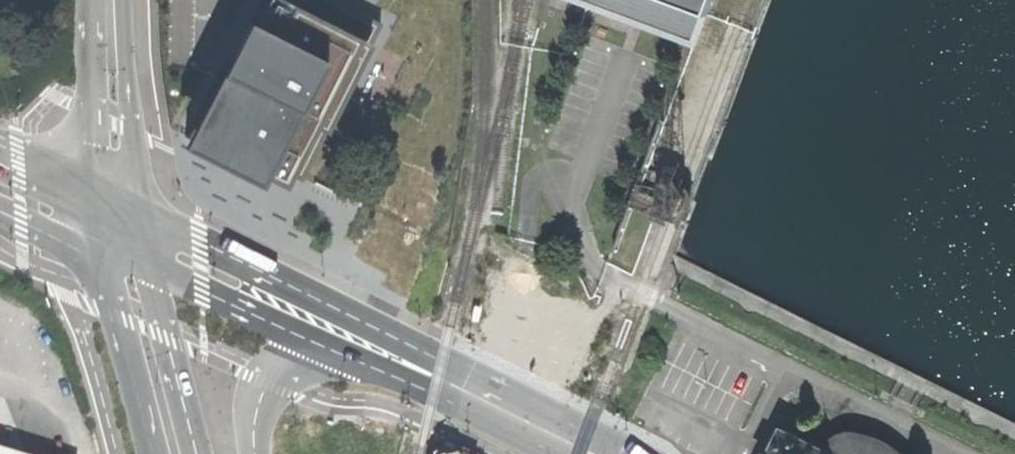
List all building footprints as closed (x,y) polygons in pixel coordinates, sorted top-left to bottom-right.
[(237,14),(213,63),(175,141),(253,180),(258,171),(279,181),(284,169),(298,176),(375,23),(329,0),(264,0),(263,3),(259,1),(249,20),(237,14)] [(693,43),(704,13),(707,14),(712,0),(579,0),(693,43)] [(902,453),(888,444),(870,437),(852,433),(837,438),(827,449),(785,429),(772,453),(769,453),(903,453),(902,453)] [(0,445),(0,453),(30,453),(0,445)]
